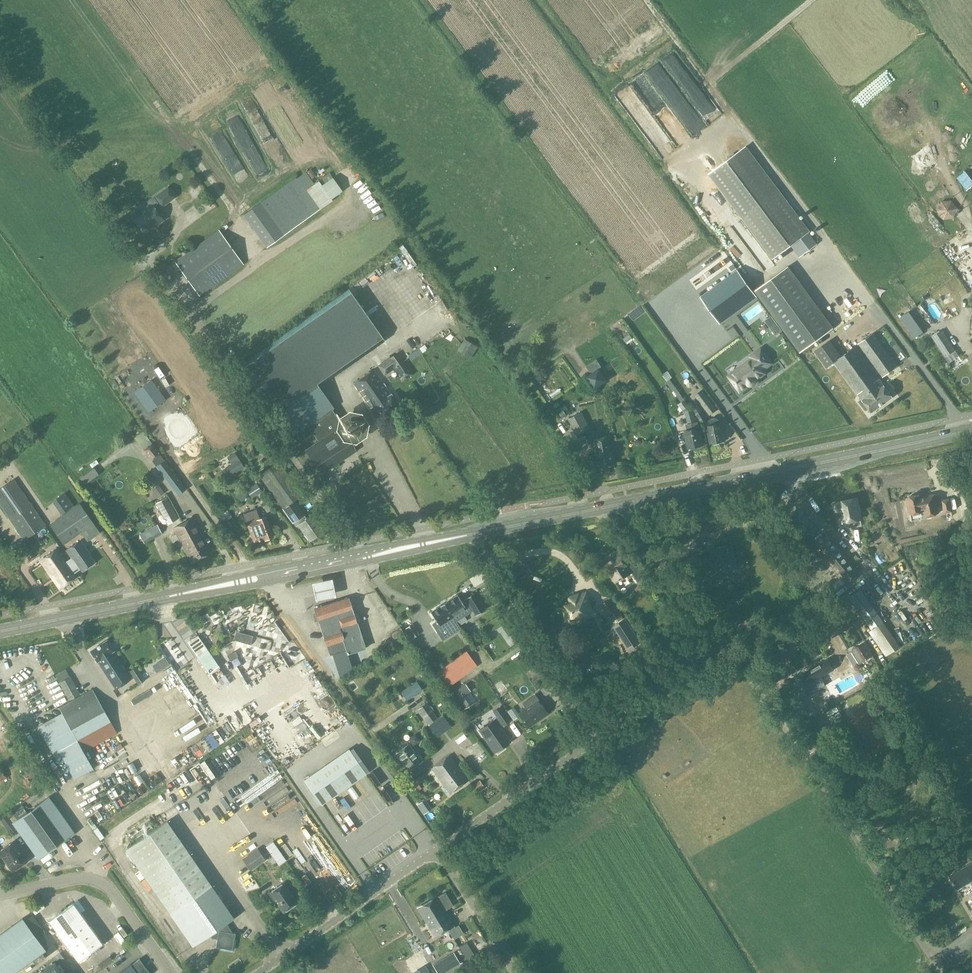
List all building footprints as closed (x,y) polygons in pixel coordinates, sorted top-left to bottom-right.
[(663,57),(666,66),(678,62),(674,52),(663,57)] [(655,124),(643,132),(660,155),(671,148),(655,124)] [(809,232),(810,231),(747,146),(709,175),(772,260),(791,246),(800,257),(818,244),(809,232)] [(691,177),(706,170),(700,159),(685,166),(691,177)] [(267,247),(333,200),(332,199),(342,191),(330,174),(315,184),(306,172),(297,179),(296,177),(244,214),(267,247)] [(163,207),(177,198),(169,187),(155,196),(163,207)] [(948,222),(960,210),(950,201),(945,205),(942,202),(935,209),(948,222)] [(155,226),(164,220),(153,205),(145,211),(145,212),(135,220),(144,233),(155,225),(155,226)] [(200,296),(244,264),(219,230),(175,262),(200,296)] [(737,268),(733,263),(729,266),(732,271),(737,268)] [(755,291),(800,352),(833,328),(788,266),(755,291)] [(756,296),(738,271),(701,298),(720,323),(756,296)] [(369,273),(351,283),(355,290),(372,279),(369,273)] [(363,300),(369,296),(365,290),(359,294),(363,300)] [(322,473),(354,452),(349,444),(353,441),(356,442),(365,436),(367,424),(360,414),(350,412),(341,417),(317,383),(383,337),(351,292),(243,367),(276,416),(292,436),(299,431),(309,446),(305,449),(315,466),(317,465),(322,473)] [(938,327),(950,323),(945,308),(933,313),(938,327)] [(704,312),(694,318),(702,333),(712,327),(704,312)] [(910,312),(901,318),(906,325),(915,318),(910,312)] [(772,330),(776,335),(781,331),(778,326),(772,330)] [(945,357),(956,350),(942,330),(932,337),(945,357)] [(898,367),(874,333),(858,344),(883,378),(898,367)] [(623,340),(626,344),(633,339),(630,335),(623,340)] [(464,340),(457,351),(468,357),(474,346),(464,340)] [(858,394),(863,400),(872,412),(893,397),(879,378),(856,346),(842,356),(830,340),(815,351),(827,368),(834,362),(858,395),(858,394)] [(419,349),(408,355),(411,362),(422,356),(419,349)] [(740,371),(731,377),(740,391),(749,384),(750,385),(751,385),(750,385),(755,381),(755,382),(756,382),(756,380),(756,379),(764,373),(762,370),(771,363),(761,349),(754,354),(756,357),(739,369),(740,371)] [(407,367),(397,352),(377,366),(384,375),(395,368),(403,381),(413,375),(409,369),(408,368),(407,367)] [(354,383),(371,408),(379,420),(399,407),(391,395),(392,394),(375,369),(354,383)] [(599,369),(588,377),(595,388),(607,381),(599,369)] [(151,379),(135,390),(150,410),(165,399),(151,379)] [(710,416),(717,410),(703,390),(695,396),(710,416)] [(690,447),(703,445),(698,422),(695,422),(692,407),(686,409),(689,406),(685,400),(679,404),(684,410),(687,424),(686,424),(687,430),(685,431),(687,439),(688,439),(690,447)] [(701,424),(707,421),(699,406),(693,409),(701,424)] [(564,410),(559,413),(563,418),(567,415),(564,410)] [(577,435),(590,428),(582,412),(568,420),(577,435)] [(708,422),(708,426),(707,426),(709,434),(710,434),(712,443),(725,440),(721,423),(720,423),(720,420),(716,418),(710,419),(708,422)] [(135,438),(152,461),(160,454),(143,431),(135,438)] [(596,454),(598,454),(601,467),(615,464),(612,450),(614,450),(611,436),(593,440),(596,454)] [(680,453),(687,452),(685,440),(680,441),(679,436),(677,436),(680,453)] [(230,457),(228,458),(229,459),(232,465),(228,467),(222,471),(224,474),(226,478),(235,473),(243,467),(240,462),(234,453),(230,457)] [(271,457),(275,464),(260,476),(283,508),(303,494),(280,461),(281,460),(276,453),(271,457)] [(164,459),(156,466),(178,495),(186,489),(164,459)] [(93,468),(79,476),(83,483),(97,475),(93,468)] [(326,479),(323,475),(316,479),(319,484),(326,479)] [(341,493),(355,486),(351,476),(337,483),(341,493)] [(14,479),(0,488),(0,504),(24,539),(45,525),(14,479)] [(252,498),(262,492),(258,484),(247,491),(252,498)] [(158,486),(153,490),(158,497),(163,492),(158,486)] [(63,491),(51,500),(61,513),(72,505),(63,491)] [(938,514),(937,506),(934,495),(920,498),(920,495),(907,498),(911,515),(924,512),(925,517),(938,514)] [(179,519),(167,497),(156,503),(168,525),(179,519)] [(840,502),(834,504),(836,513),(842,512),(844,523),(861,520),(859,512),(860,512),(859,506),(858,506),(856,498),(839,502),(840,502)] [(950,498),(942,500),(945,514),(950,513),(952,512),(953,512),(952,508),(950,498)] [(296,527),(299,525),(310,540),(324,531),(312,514),(306,518),(304,515),(305,515),(296,501),(283,510),(293,524),(294,523),(296,527)] [(101,532),(95,524),(80,503),(50,524),(64,544),(82,533),(88,541),(101,532)] [(256,509),(244,514),(254,542),(264,538),(265,540),(274,537),(266,516),(260,519),(256,509)] [(280,515),(275,516),(278,527),(283,525),(280,515)] [(194,551),(199,559),(212,552),(193,518),(182,524),(192,543),(194,542),(198,549),(194,551)] [(192,543),(182,524),(173,528),(192,563),(199,559),(194,551),(198,549),(194,542),(192,543)] [(145,544),(162,534),(158,525),(140,535),(145,544)] [(826,533),(815,543),(848,582),(859,572),(826,533)] [(78,576),(75,572),(81,568),(83,570),(94,562),(86,550),(87,550),(80,540),(67,549),(73,558),(68,562),(58,548),(40,560),(60,589),(78,576)] [(733,546),(727,548),(727,546),(709,550),(711,557),(705,558),(708,574),(731,569),(731,571),(738,569),(733,546)] [(622,554),(604,565),(612,577),(612,576),(616,582),(632,572),(638,582),(643,579),(649,575),(643,567),(638,571),(635,567),(633,563),(629,565),(622,554)] [(702,580),(699,566),(690,568),(693,582),(702,580)] [(332,575),(312,579),(316,597),(336,593),(332,575)] [(627,581),(621,584),(626,593),(631,591),(627,581)] [(900,647),(861,589),(849,597),(872,631),(869,633),(886,657),(900,647)] [(447,601),(444,603),(455,621),(473,610),(476,615),(485,610),(474,593),(466,599),(467,600),(462,603),(458,595),(447,602),(447,601)] [(586,594),(573,598),(574,603),(563,607),(567,621),(592,613),(586,594)] [(336,603),(315,609),(315,610),(319,622),(327,646),(330,656),(333,655),(346,651),(347,655),(366,649),(358,624),(357,624),(356,622),(360,621),(358,614),(354,616),(349,601),(348,599),(349,599),(348,599),(336,603)] [(603,604),(609,614),(616,610),(610,600),(603,604)] [(455,621),(444,603),(441,606),(431,612),(437,622),(433,624),(438,633),(446,628),(451,637),(461,630),(455,621)] [(628,634),(621,638),(629,650),(640,643),(625,619),(620,622),(628,634)] [(263,627),(268,635),(275,631),(270,623),(263,627)] [(294,645),(301,643),(294,625),(287,628),(294,645)] [(400,627),(390,634),(394,640),(404,633),(400,627)] [(251,644),(252,635),(258,636),(259,629),(251,628),(251,633),(234,630),(232,641),(251,644)] [(524,628),(520,631),(524,638),(528,635),(524,628)] [(220,668),(198,636),(188,643),(215,682),(220,678),(215,671),(220,668)] [(173,669),(182,665),(180,662),(184,659),(182,654),(177,657),(167,638),(159,642),(173,669)] [(131,679),(126,671),(114,651),(107,640),(91,652),(97,662),(98,662),(115,689),(131,679)] [(856,648),(852,650),(860,664),(872,656),(864,643),(856,648)] [(235,649),(227,653),(230,659),(238,655),(235,649)] [(346,651),(333,655),(340,677),(353,669),(348,656),(346,651)] [(466,651),(438,673),(449,688),(478,666),(466,651)] [(805,675),(798,679),(804,689),(803,689),(804,691),(805,691),(808,696),(810,695),(818,690),(815,683),(814,681),(821,677),(833,669),(828,660),(804,674),(805,675)] [(138,684),(144,681),(145,680),(143,677),(136,666),(129,671),(138,684)] [(247,672),(249,677),(259,672),(257,667),(247,672)] [(150,683),(169,675),(167,670),(148,678),(150,683)] [(548,671),(538,677),(543,685),(553,678),(548,671)] [(70,677),(60,683),(69,701),(80,695),(70,677)] [(416,681),(405,689),(411,698),(422,690),(416,681)] [(564,694),(556,681),(546,688),(554,701),(564,694)] [(455,691),(466,707),(473,703),(467,693),(470,691),(465,684),(455,691)] [(118,734),(93,689),(59,708),(62,714),(39,727),(56,758),(61,756),(75,780),(94,769),(84,752),(118,734)] [(182,690),(157,701),(160,708),(185,696),(182,690)] [(522,704),(526,709),(519,714),(528,727),(548,714),(535,695),(522,704)] [(809,714),(801,700),(793,704),(802,718),(809,714)] [(429,724),(437,718),(426,703),(418,709),(429,724)] [(245,709),(252,720),(258,717),(251,706),(245,709)] [(488,724),(479,730),(487,741),(495,753),(497,751),(498,753),(501,751),(504,749),(502,747),(506,745),(510,742),(505,735),(500,727),(503,725),(503,726),(507,724),(510,721),(505,714),(500,707),(497,709),(493,711),(495,714),(497,717),(488,724)] [(443,716),(434,723),(442,734),(451,727),(443,716)] [(288,722),(294,733),(302,729),(299,724),(301,723),(298,717),(288,722)] [(178,740),(209,728),(205,720),(175,731),(178,740)] [(12,729),(7,721),(0,726),(0,734),(2,737),(12,729)] [(25,747),(21,740),(11,746),(16,753),(25,747)] [(409,770),(423,761),(418,754),(417,755),(409,744),(396,753),(409,770)] [(475,752),(482,760),(487,756),(479,748),(475,752)] [(349,749),(304,781),(321,805),(366,774),(349,749)] [(450,794),(468,781),(449,755),(431,769),(450,794)] [(114,762),(118,768),(128,763),(125,757),(114,762)] [(30,779),(41,773),(32,758),(21,765),(30,779)] [(295,792),(272,760),(243,780),(266,813),(295,792)] [(859,761),(854,763),(864,781),(869,778),(859,761)] [(419,777),(412,781),(419,793),(426,789),(419,777)] [(479,781),(471,786),(476,792),(483,788),(479,781)] [(54,793),(17,819),(44,855),(80,829),(54,793)] [(0,820),(11,834),(17,829),(7,815),(0,820)] [(228,927),(226,923),(234,918),(167,821),(125,850),(193,946),(210,935),(212,938),(217,939),(216,947),(233,950),(236,934),(227,932),(228,927)] [(13,841),(0,851),(0,853),(6,862),(6,864),(9,868),(11,868),(13,871),(28,861),(13,841)] [(285,860),(272,841),(266,846),(280,864),(285,860)] [(266,860),(258,849),(243,859),(251,871),(266,860)] [(950,876),(957,889),(971,881),(971,882),(971,864),(950,876)] [(284,911),(297,902),(284,883),(269,893),(274,900),(275,899),(284,911)] [(916,894),(920,897),(924,890),(920,888),(916,894)] [(433,920),(446,912),(437,896),(417,908),(426,922),(432,918),(433,920)] [(79,961),(103,944),(74,903),(50,921),(79,961)] [(432,918),(426,922),(435,937),(448,929),(449,931),(455,927),(446,912),(433,920),(432,918)] [(0,935),(0,972),(15,972),(46,951),(49,954),(57,948),(32,915),(24,921),(23,918),(0,935)] [(486,942),(481,935),(469,943),(473,950),(486,942)] [(467,943),(459,947),(470,965),(477,960),(467,943)] [(460,964),(453,953),(433,965),(438,972),(445,972),(460,964)] [(139,959),(131,965),(131,964),(119,972),(150,972),(139,959)]
